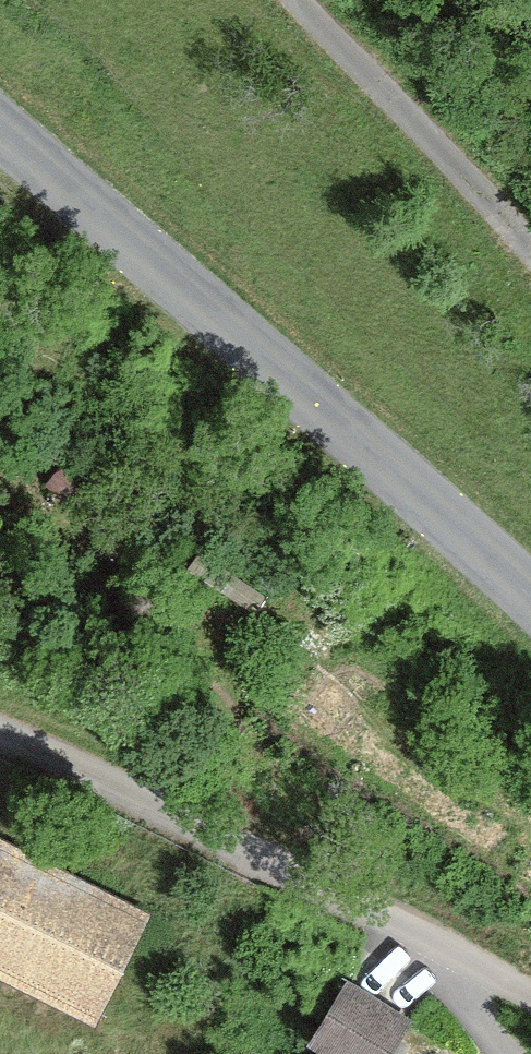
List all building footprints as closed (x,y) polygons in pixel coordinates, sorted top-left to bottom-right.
[(0,847),(0,969),(93,1016),(144,915),(2,844),(0,847)] [(315,1040),(338,1053),(386,1053),(408,1019),(349,984),(315,1040)]
